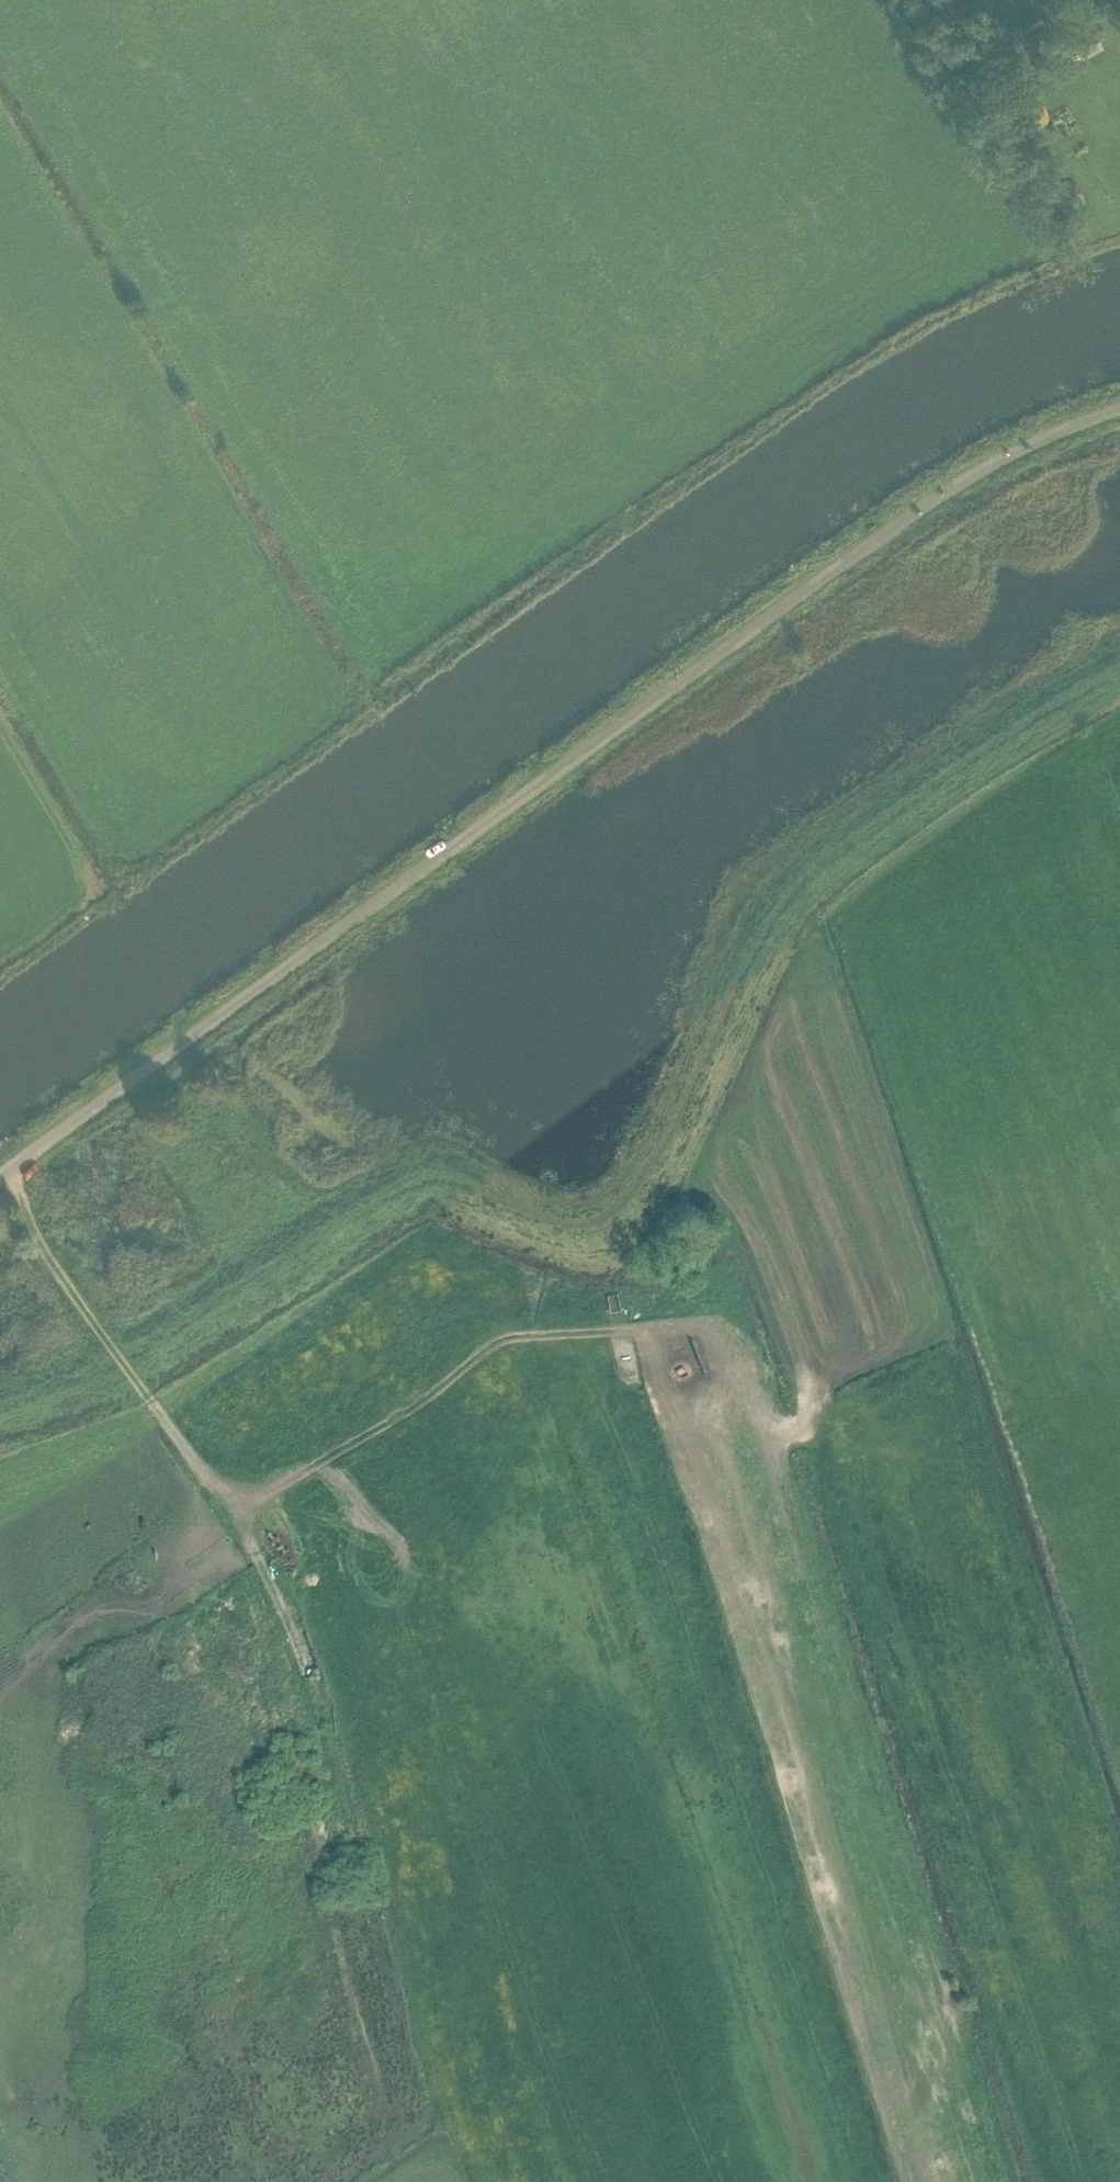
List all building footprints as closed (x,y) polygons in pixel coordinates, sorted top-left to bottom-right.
[(1031,11),(1051,0),(1025,0),(1031,11)]
